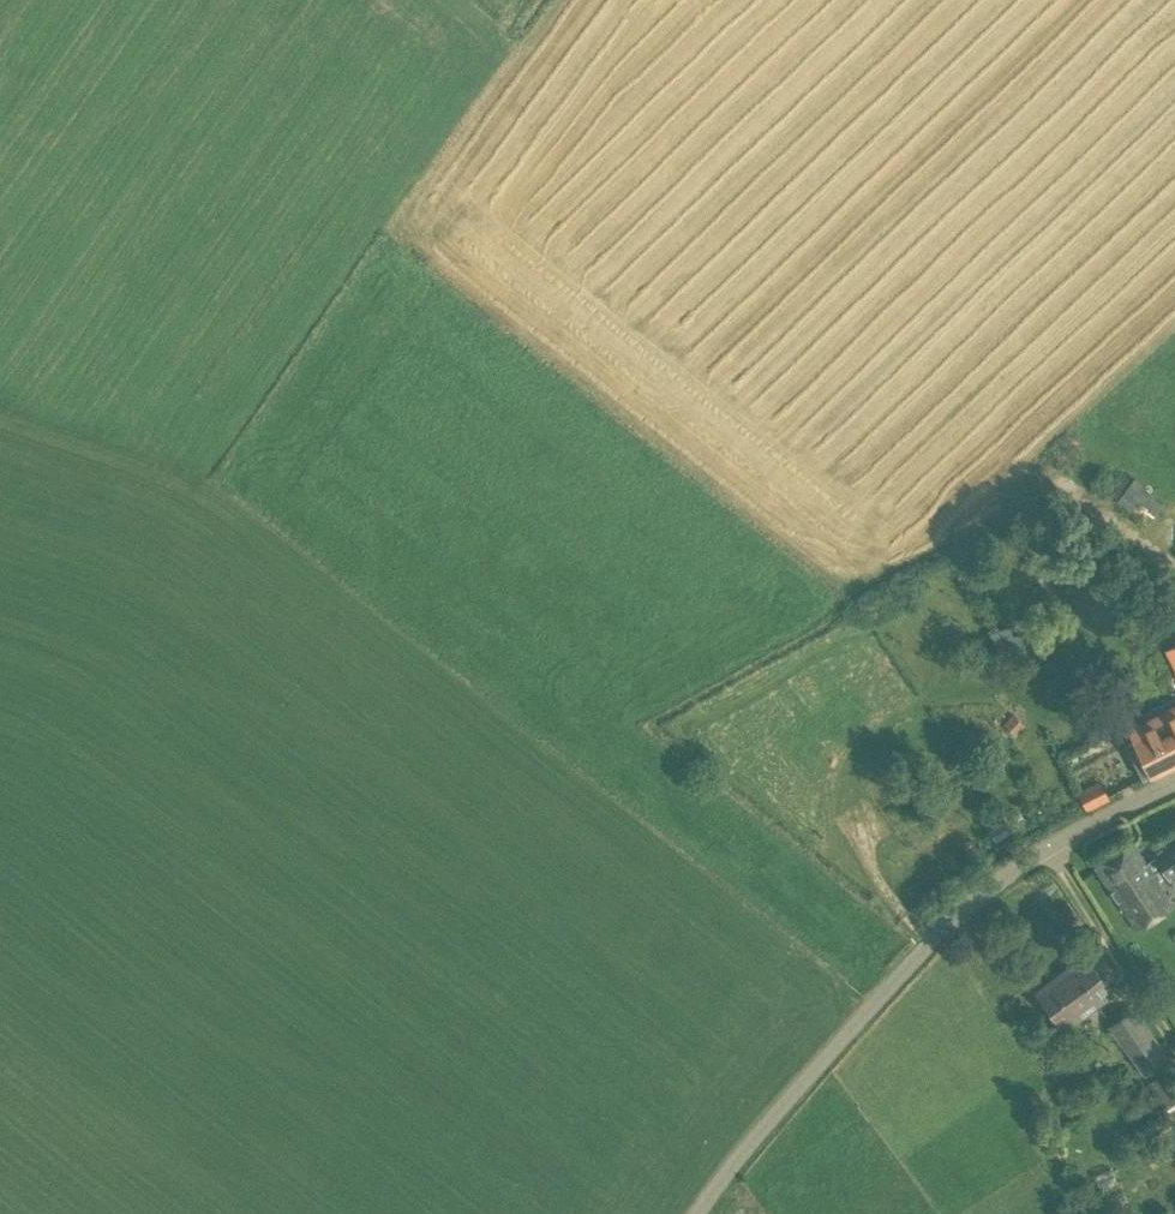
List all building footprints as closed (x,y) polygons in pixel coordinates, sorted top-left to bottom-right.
[(1009,626),(989,633),(999,659),(1024,650),(1018,633),(1012,635),(1009,626)] [(1165,709),(1170,720),(1132,739),(1125,743),(1142,776),(1149,773),(1149,774),(1174,761),(1174,704),(1165,709)] [(1085,807),(1107,796),(1100,783),(1079,794),(1085,807)] [(1174,904),(1153,872),(1161,867),(1169,878),(1174,874),(1174,842),(1154,856),(1155,857),(1147,863),(1134,843),(1095,868),(1135,929),(1174,904)] [(1063,1028),(1112,991),(1085,955),(1036,991),(1063,1028)] [(1143,1075),(1168,1057),(1133,1007),(1107,1025),(1143,1075)] [(1174,1104),(1174,1098),(1161,1074),(1148,1082),(1165,1110),(1174,1104)]
